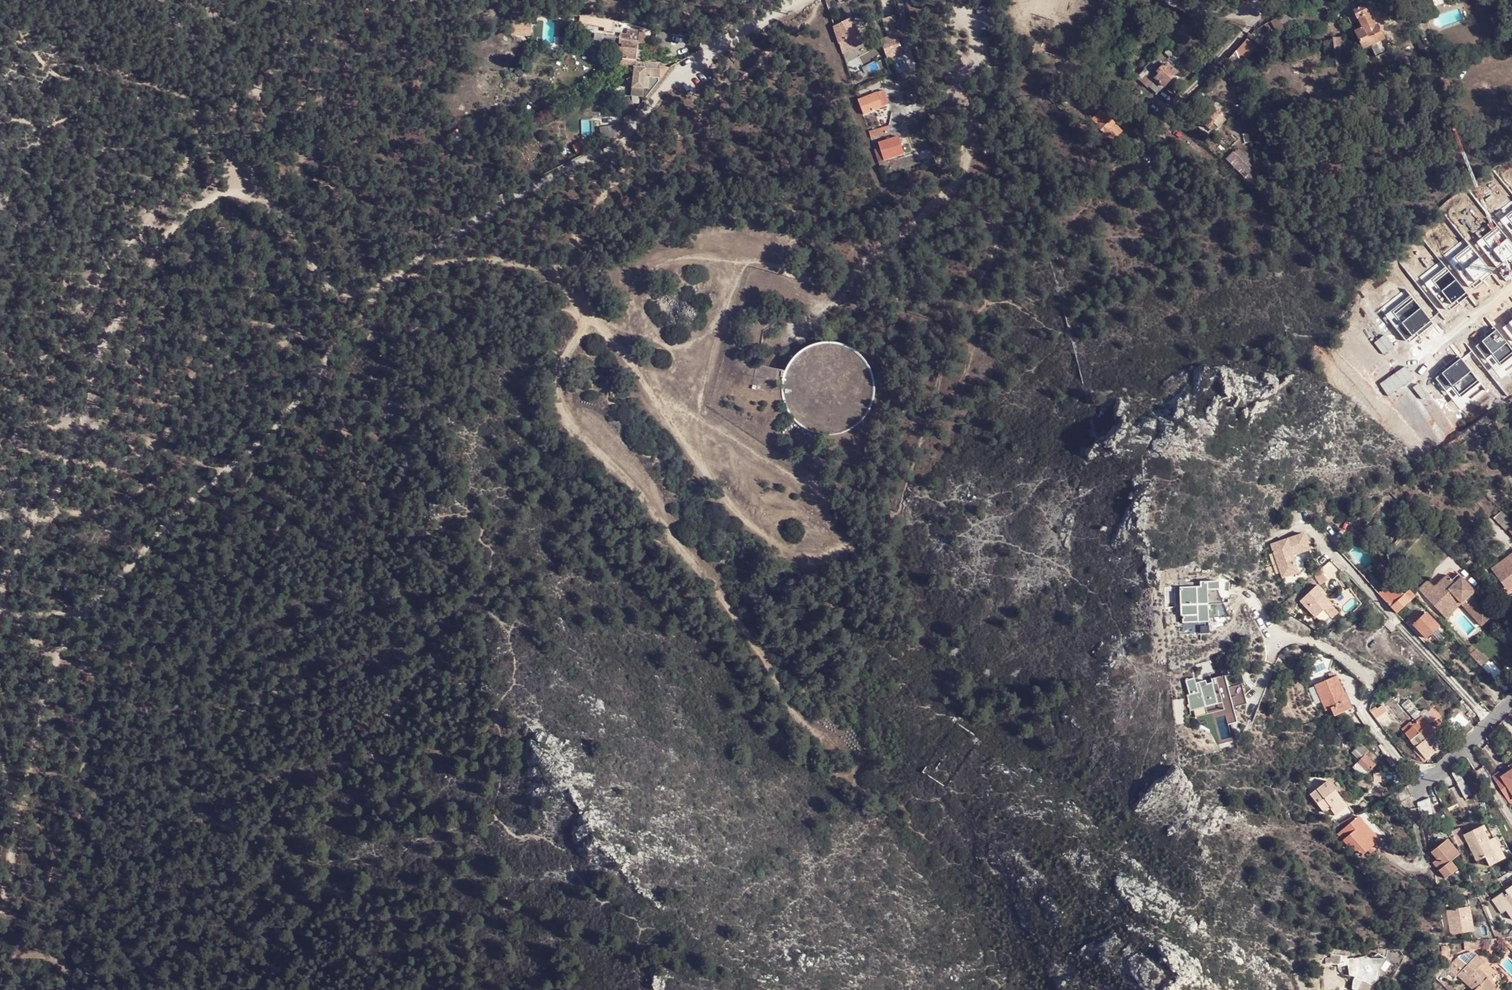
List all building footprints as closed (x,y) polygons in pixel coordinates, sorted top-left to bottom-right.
[(910,21),(904,2),(897,5),(903,24),(910,21)] [(1373,14),(1369,6),(1349,16),(1353,26),(1361,22),(1365,30),(1357,34),(1365,50),(1373,45),(1380,59),(1392,53),(1379,27),(1378,28),(1371,15),(1373,14)] [(1291,11),(1272,23),(1279,34),(1298,23),(1291,11)] [(844,18),(829,20),(836,44),(855,39),(844,18)] [(584,20),(583,27),(595,30),(598,23),(584,20)] [(511,36),(533,36),(533,26),(543,26),(543,22),(511,22),(511,36)] [(591,33),(587,48),(612,53),(610,59),(632,61),(634,36),(613,33),(610,37),(591,33)] [(887,58),(903,53),(897,35),(882,41),(887,58)] [(1334,40),(1338,68),(1346,67),(1345,60),(1347,60),(1347,56),(1352,55),(1351,50),(1349,50),(1349,46),(1346,47),(1345,39),(1334,40)] [(1257,47),(1248,40),(1228,62),(1238,70),(1257,47)] [(1171,51),(1166,56),(1173,62),(1177,56),(1171,51)] [(1161,92),(1178,74),(1169,66),(1168,67),(1158,58),(1141,77),(1151,86),(1153,85),(1161,92)] [(859,109),(874,106),(872,97),(872,93),(855,98),(859,109)] [(872,97),(874,106),(885,104),(883,94),(872,97)] [(1205,113),(1200,118),(1211,130),(1217,124),(1220,128),(1225,123),(1219,116),(1213,110),(1207,116),(1205,113)] [(1109,119),(1100,128),(1102,130),(1097,135),(1103,140),(1105,138),(1108,142),(1111,139),(1115,143),(1124,134),(1109,119)] [(1220,128),(1217,124),(1211,130),(1214,134),(1220,128)] [(619,127),(601,128),(601,135),(619,134),(619,127)] [(879,162),(904,158),(901,138),(876,142),(879,162)] [(1233,155),(1226,162),(1244,180),(1254,169),(1245,160),(1247,157),(1241,151),(1236,158),(1233,155)] [(1503,233),(1485,247),(1506,273),(1511,269),(1511,244),(1503,233)] [(1498,280),(1476,253),(1456,267),(1478,294),(1498,280)] [(1472,300),(1451,274),(1434,288),(1454,314),(1472,300)] [(1407,343),(1432,323),(1411,296),(1386,316),(1407,343)] [(1480,349),(1507,383),(1511,379),(1511,349),(1500,334),(1480,349)] [(800,351),(795,356),(793,358),(791,361),(787,366),(784,372),(783,378),(782,381),(781,388),(782,391),(782,395),(783,401),(784,404),(787,410),(790,415),(792,418),(797,423),(799,425),(805,429),(810,432),(820,434),(829,435),(839,434),(845,432),(854,427),(859,423),(861,421),(867,413),(871,407),(873,401),(874,398),(874,395),(875,389),(874,382),(874,379),(871,370),(868,364),(862,356),(859,354),(854,350),(849,347),(846,345),(840,343),(837,342),(827,342),(824,342),(820,342),(811,345),(805,348),(802,349),(800,351)] [(1463,360),(1439,378),(1459,406),(1483,388),(1463,360)] [(1503,515),(1495,521),(1506,534),(1507,533),(1511,538),(1511,525),(1503,515)] [(1310,551),(1305,535),(1272,546),(1283,580),(1299,574),(1293,557),(1310,551)] [(1359,541),(1356,538),(1341,552),(1344,555),(1359,541)] [(1293,557),(1299,574),(1300,578),(1306,572),(1304,566),(1306,561),(1312,558),(1310,551),(1293,557)] [(1492,573),(1507,594),(1511,590),(1511,557),(1492,573)] [(1471,560),(1465,567),(1471,573),(1477,567),(1471,560)] [(1179,585),(1182,633),(1209,631),(1208,617),(1226,616),(1225,598),(1217,598),(1216,577),(1198,578),(1199,583),(1179,585)] [(1475,593),(1462,579),(1455,585),(1452,581),(1449,577),(1439,586),(1434,588),(1429,583),(1420,592),(1443,617),(1463,599),(1466,602),(1465,602),(1469,607),(1477,606),(1479,608),(1484,603),(1474,593),(1475,593)] [(1345,614),(1361,600),(1348,585),(1332,599),(1345,614)] [(1399,612),(1409,604),(1393,586),(1380,597),(1397,615),(1399,612)] [(1319,588),(1301,603),(1307,610),(1310,613),(1316,620),(1324,613),(1331,607),(1325,600),(1322,596),(1324,594),(1319,588)] [(1463,599),(1443,617),(1448,622),(1453,612),(1461,604),(1482,627),(1495,615),(1484,603),(1479,608),(1477,606),(1469,607),(1465,602),(1466,602),(1463,599)] [(1331,607),(1324,613),(1331,622),(1338,616),(1331,607)] [(1439,628),(1426,614),(1423,617),(1418,613),(1412,619),(1416,624),(1413,626),(1426,640),(1439,628)] [(1471,657),(1505,693),(1511,686),(1511,684),(1494,665),(1493,666),(1484,657),(1483,658),(1477,651),(1471,657)] [(1198,682),(1189,684),(1193,699),(1190,699),(1195,715),(1199,714),(1201,721),(1228,713),(1231,723),(1240,720),(1237,710),(1231,690),(1228,679),(1214,683),(1215,686),(1210,688),(1209,684),(1202,686),(1203,690),(1200,691),(1198,682)] [(1339,680),(1317,690),(1327,715),(1333,713),(1337,721),(1354,713),(1339,680)] [(1392,719),(1383,708),(1378,712),(1377,710),(1371,715),(1382,729),(1391,722),(1389,720),(1392,719)] [(1423,720),(1429,727),(1433,724),(1427,717),(1423,720)] [(1403,733),(1411,743),(1410,744),(1418,752),(1422,756),(1427,762),(1435,755),(1431,750),(1438,744),(1434,739),(1437,736),(1429,727),(1423,720),(1413,729),(1411,726),(1403,733)] [(1389,755),(1379,743),(1373,749),(1384,760),(1389,755)] [(1375,768),(1364,758),(1370,752),(1363,745),(1350,756),(1358,764),(1352,770),(1357,775),(1367,776),(1375,768)] [(1319,755),(1312,759),(1316,766),(1323,762),(1319,755)] [(1464,797),(1471,793),(1458,769),(1450,773),(1464,797)] [(1511,776),(1509,774),(1502,778),(1499,773),(1493,778),(1511,806),(1511,776)] [(1328,785),(1310,798),(1325,817),(1331,812),(1337,820),(1348,811),(1328,785)] [(1400,804),(1412,797),(1408,788),(1396,795),(1400,804)] [(1338,838),(1352,853),(1361,859),(1369,851),(1372,854),(1376,850),(1374,848),(1380,842),(1373,834),(1378,829),(1364,815),(1358,818),(1359,821),(1338,838)] [(1497,841),(1489,825),(1483,828),(1484,829),(1491,843),(1497,841)] [(1484,829),(1465,838),(1478,864),(1487,861),(1492,870),(1507,861),(1497,841),(1491,843),(1484,829)] [(1460,857),(1447,842),(1432,854),(1438,862),(1434,865),(1447,880),(1457,872),(1451,864),(1460,857)] [(1494,903),(1504,917),(1508,914),(1511,919),(1511,891),(1508,894),(1510,898),(1507,900),(1505,896),(1494,903)] [(1469,909),(1447,913),(1452,938),(1474,933),(1469,909)] [(1476,943),(1464,944),(1465,953),(1476,952),(1476,943)] [(1388,962),(1373,962),(1368,960),(1356,962),(1350,963),(1349,961),(1350,959),(1334,958),(1333,962),(1329,962),(1328,968),(1340,968),(1341,971),(1351,969),(1352,979),(1358,981),(1357,982),(1356,983),(1356,984),(1355,986),(1355,987),(1355,988),(1355,989),(1373,989),(1374,989),(1381,983),(1382,973),(1389,963),(1388,962)] [(1479,958),(1460,978),(1472,989),(1497,989),(1499,988),(1480,972),(1487,965),(1479,958)]
